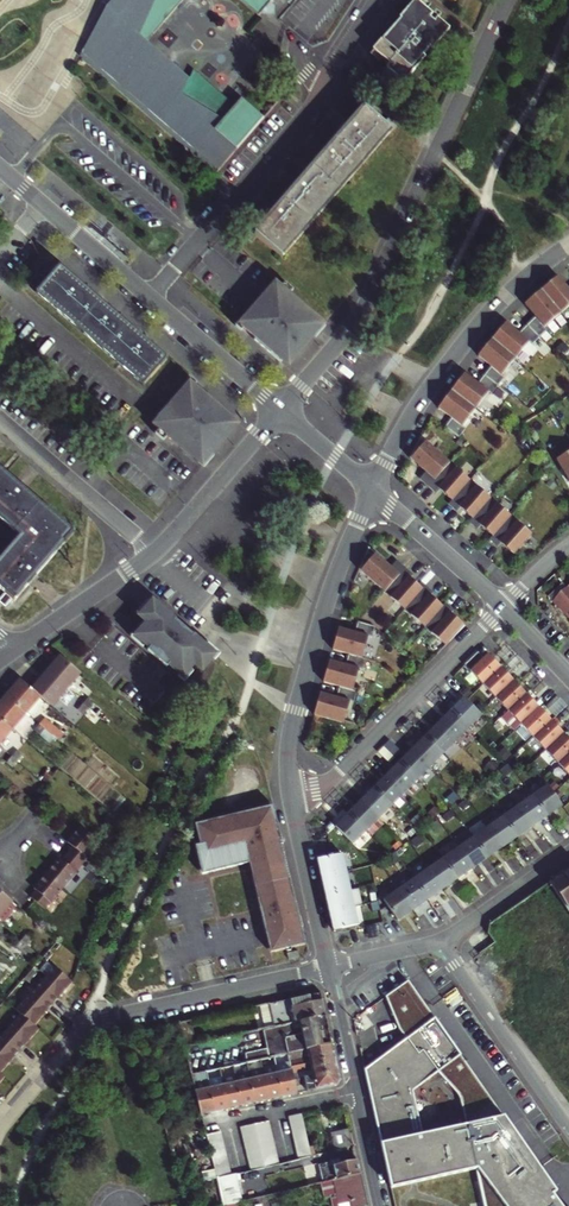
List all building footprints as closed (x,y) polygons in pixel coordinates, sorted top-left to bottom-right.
[(119,1),(119,2),(120,3),(120,4),(121,4),(123,6),(125,7),(126,7),(135,12),(127,22),(119,15),(83,57),(84,58),(86,55),(105,71),(104,72),(113,81),(114,80),(133,96),(132,97),(142,105),(143,104),(161,120),(160,121),(170,129),(171,128),(190,144),(189,145),(199,154),(200,153),(219,169),(216,172),(216,173),(264,117),(242,98),(230,112),(223,108),(217,119),(214,117),(211,116),(208,114),(206,113),(204,112),(201,110),(200,109),(197,107),(195,106),(193,104),(192,103),(190,101),(188,99),(187,98),(185,96),(184,95),(183,94),(192,75),(164,51),(154,62),(149,58),(151,55),(152,54),(153,52),(154,51),(154,49),(155,47),(154,45),(154,44),(153,42),(152,41),(151,40),(145,34),(149,28),(155,33),(183,0),(119,0),(119,1)] [(261,11),(271,0),(248,0),(261,11)] [(448,37),(414,6),(373,49),(407,80),(448,37)] [(354,121),(352,123),(350,122),(343,131),(344,132),(342,134),(329,149),(327,148),(319,157),(320,158),(300,182),(299,181),(290,190),(292,191),(278,206),(277,208),(275,207),(268,216),(269,217),(267,220),(255,233),(282,256),(392,131),(384,124),(365,107),(354,121)] [(339,131),(342,134),(344,132),(343,131),(350,122),(352,123),(354,121),(351,118),(346,122),(342,126),(339,131)] [(384,124),(392,131),(397,125),(389,118),(384,124)] [(264,217),(267,220),(269,217),(268,216),(275,207),(277,208),(278,206),(276,204),(271,207),(267,212),(264,217)] [(58,267),(54,263),(48,270),(52,273),(58,267)] [(165,359),(150,345),(151,344),(142,336),(141,338),(118,318),(119,316),(109,308),(108,310),(84,289),(85,288),(76,279),(74,281),(59,268),(38,293),(143,384),(165,359)] [(560,275),(543,288),(562,313),(568,307),(568,287),(560,275)] [(258,304),(240,325),(270,351),(273,347),(287,359),(301,344),(307,338),(306,337),(319,322),(304,310),(305,309),(290,296),(292,294),(280,284),(261,306),(258,304)] [(543,288),(523,306),(534,320),(528,325),(536,334),(562,313),(543,288)] [(520,333),(507,322),(492,337),(516,356),(536,334),(528,325),(520,333)] [(492,337),(479,356),(491,367),(485,375),(495,383),(516,356),(492,337)] [(479,383),(465,373),(452,389),(476,407),(495,383),(485,375),(479,383)] [(192,383),(174,404),(177,407),(158,429),(170,439),(172,436),(187,449),(187,448),(202,460),(214,446),(215,446),(221,440),(220,439),(233,423),(219,411),(221,408),(192,383)] [(452,389),(439,408),(452,418),(447,426),(456,434),(476,407),(452,389)] [(443,456),(422,439),(407,457),(427,476),(429,473),(443,456)] [(466,477),(443,456),(429,473),(437,479),(434,483),(450,495),(466,477)] [(22,536),(0,562),(0,586),(15,599),(29,583),(30,584),(38,574),(37,573),(73,532),(63,524),(64,523),(55,515),(54,516),(23,490),(24,488),(15,481),(14,482),(0,470),(0,516),(22,536)] [(488,494),(466,477),(450,495),(460,504),(458,506),(469,516),(471,514),(488,494)] [(510,513),(488,494),(471,514),(480,522),(478,526),(489,536),(493,531),(510,513)] [(531,532),(510,513),(493,531),(502,539),(500,541),(513,552),(531,532)] [(398,573),(366,549),(357,570),(381,592),(398,573)] [(419,591),(398,573),(381,592),(401,610),(419,591)] [(568,623),(568,584),(550,602),(568,623)] [(440,609),(419,591),(401,610),(422,629),(440,609)] [(214,655),(152,601),(129,629),(147,645),(192,682),(214,655)] [(461,628),(440,609),(422,629),(443,647),(461,628)] [(366,637),(336,629),(330,653),(360,661),(366,637)] [(501,666),(487,653),(469,670),(483,683),(501,666)] [(56,665),(49,674),(65,688),(80,672),(60,655),(53,662),(56,665)] [(358,667),(328,660),(321,684),(351,692),(358,667)] [(514,680),(501,666),(483,683),(496,697),(514,680)] [(51,705),(65,688),(49,674),(41,683),(38,681),(31,688),(40,696),(51,705)] [(26,712),(40,696),(31,688),(21,679),(14,687),(17,690),(9,698),(26,712)] [(526,693),(514,680),(496,697),(508,710),(526,693)] [(349,701),(319,693),(312,719),(343,726),(349,701)] [(538,706),(526,693),(508,710),(521,723),(538,706)] [(481,714),(463,697),(450,710),(468,727),(481,714)] [(9,698),(2,706),(0,705),(0,718),(12,728),(26,712),(9,698)] [(87,698),(82,703),(96,715),(100,709),(87,698)] [(91,720),(96,715),(82,703),(78,709),(91,720)] [(551,719),(538,706),(521,723),(533,736),(551,719)] [(468,727),(450,710),(438,723),(455,741),(468,727)] [(12,728),(0,718),(0,742),(12,728)] [(44,718),(39,724),(45,729),(50,723),(44,718)] [(564,733),(551,719),(533,736),(546,749),(564,733)] [(455,741),(438,723),(425,736),(442,754),(455,741)] [(40,734),(45,729),(39,724),(35,729),(40,734)] [(564,733),(546,749),(559,762),(568,753),(568,738),(564,733)] [(442,754),(425,736),(412,749),(429,767),(442,754)] [(429,767),(412,749),(399,762),(416,779),(429,767)] [(16,751),(12,756),(17,761),(22,756),(16,751)] [(559,762),(568,773),(568,753),(559,762)] [(17,761),(12,756),(7,762),(12,766),(17,761)] [(416,779),(399,762),(386,775),(404,792),(416,779)] [(404,792),(386,775),(374,788),(391,805),(404,792)] [(561,805),(547,784),(532,795),(546,815),(561,805)] [(391,805),(374,788),(361,801),(378,818),(391,805)] [(546,815),(532,795),(517,805),(531,825),(546,815)] [(378,818),(361,801),(348,813),(365,831),(378,818)] [(531,825),(517,805),(502,816),(516,836),(531,825)] [(272,811),(192,829),(201,870),(247,859),(271,951),(304,943),(272,811)] [(365,831),(348,813),(335,826),(353,843),(365,831)] [(516,836),(502,816),(487,826),(501,846),(516,836)] [(501,846),(487,826),(472,837),(487,857),(501,846)] [(97,844),(79,828),(66,843),(72,849),(65,856),(81,868),(87,862),(84,859),(97,844)] [(487,857),(472,837),(458,847),(472,867),(487,857)] [(472,867),(458,847),(442,858),(457,878),(472,867)] [(81,868),(65,856),(60,861),(58,859),(45,874),(64,890),(65,891),(77,876),(75,875),(81,868)] [(342,856),(318,861),(321,877),(345,871),(342,856)] [(457,878),(442,858),(427,868),(442,888),(457,878)] [(561,872),(568,884),(568,867),(561,872)] [(442,888),(427,868),(413,878),(427,899),(442,888)] [(345,871),(321,877),(326,894),(350,889),(345,871)] [(561,872),(549,881),(555,890),(568,910),(568,884),(561,872)] [(45,874),(33,889),(35,891),(30,896),(45,909),(50,904),(51,905),(64,890),(45,874)] [(427,899),(413,878),(398,889),(412,909),(427,899)] [(350,889),(326,894),(329,912),(354,907),(350,889)] [(412,909),(398,889),(383,899),(397,919),(412,909)] [(12,900),(0,890),(0,914),(12,900)] [(354,907),(329,912),(334,932),(358,927),(354,907)] [(22,940),(27,944),(31,940),(26,935),(22,940)] [(17,946),(22,950),(27,944),(22,940),(17,946)] [(52,967),(33,989),(50,1003),(60,992),(61,993),(70,982),(52,967)] [(407,981),(385,997),(402,1033),(408,1039),(418,1055),(423,1051),(428,1057),(436,1070),(448,1084),(459,1094),(483,1205),(566,1205),(535,1163),(530,1167),(521,1153),(517,1156),(513,1151),(521,1144),(407,981)] [(19,1014),(32,1025),(41,1015),(40,1015),(50,1003),(33,989),(14,1010),(19,1014)] [(270,1004),(275,1026),(324,1016),(319,993),(270,1004)] [(17,1050),(27,1039),(28,1040),(37,1029),(32,1025),(19,1014),(0,1036),(17,1050)] [(268,1028),(263,1029),(267,1049),(244,1053),(246,1063),(247,1063),(262,1059),(275,1057),(288,1054),(331,1044),(324,1016),(275,1026),(270,1028),(268,1028)] [(8,1063),(7,1062),(13,1055),(17,1050),(0,1036),(0,1072),(8,1063)] [(288,1054),(290,1067),(334,1058),(331,1044),(288,1054)] [(288,1054),(275,1057),(284,1096),(296,1093),(293,1080),(290,1067),(288,1054)] [(275,1057),(262,1059),(271,1099),(284,1096),(275,1057)] [(290,1067),(293,1080),(337,1070),(334,1058),(290,1067)] [(262,1059),(247,1063),(256,1102),(271,1099),(262,1059)] [(256,1102),(247,1063),(246,1063),(233,1066),(243,1105),(256,1102)] [(233,1066),(220,1068),(229,1108),(243,1105),(233,1066)] [(220,1068),(207,1071),(217,1110),(229,1108),(220,1068)] [(337,1070),(293,1080),(296,1093),(336,1085),(339,1080),(337,1070)] [(217,1110),(207,1071),(192,1075),(201,1114),(217,1110)] [(297,1158),(311,1154),(309,1146),(307,1138),(305,1129),(301,1112),(288,1115),(291,1132),(293,1141),(295,1149),(297,1158)] [(277,1163),(276,1155),(274,1146),(271,1137),(270,1129),(268,1120),(254,1123),(253,1123),(240,1126),(242,1135),(244,1144),(246,1153),(248,1161),(250,1169),(263,1166),(277,1163)] [(379,1137),(391,1188),(396,1187),(397,1192),(400,1197),(399,1198),(405,1205),(451,1205),(440,1191),(429,1199),(426,1195),(429,1189),(431,1184),(433,1180),(434,1175),(434,1171),(463,1165),(453,1121),(379,1137)] [(332,1141),(350,1136),(348,1128),(330,1132),(332,1141)] [(228,1165),(226,1157),(226,1156),(224,1147),(222,1139),(220,1131),(206,1134),(208,1142),(210,1151),(212,1160),(214,1169),(214,1170),(216,1177),(228,1175),(230,1174),(228,1165)] [(332,1141),(334,1149),(352,1145),(350,1136),(332,1141)] [(323,1182),(359,1173),(356,1159),(342,1163),(341,1158),(331,1161),(331,1162),(319,1165),(323,1182)] [(320,1183),(324,1197),(335,1194),(338,1204),(349,1202),(350,1205),(363,1205),(366,1205),(359,1173),(323,1182),(320,1183)]
